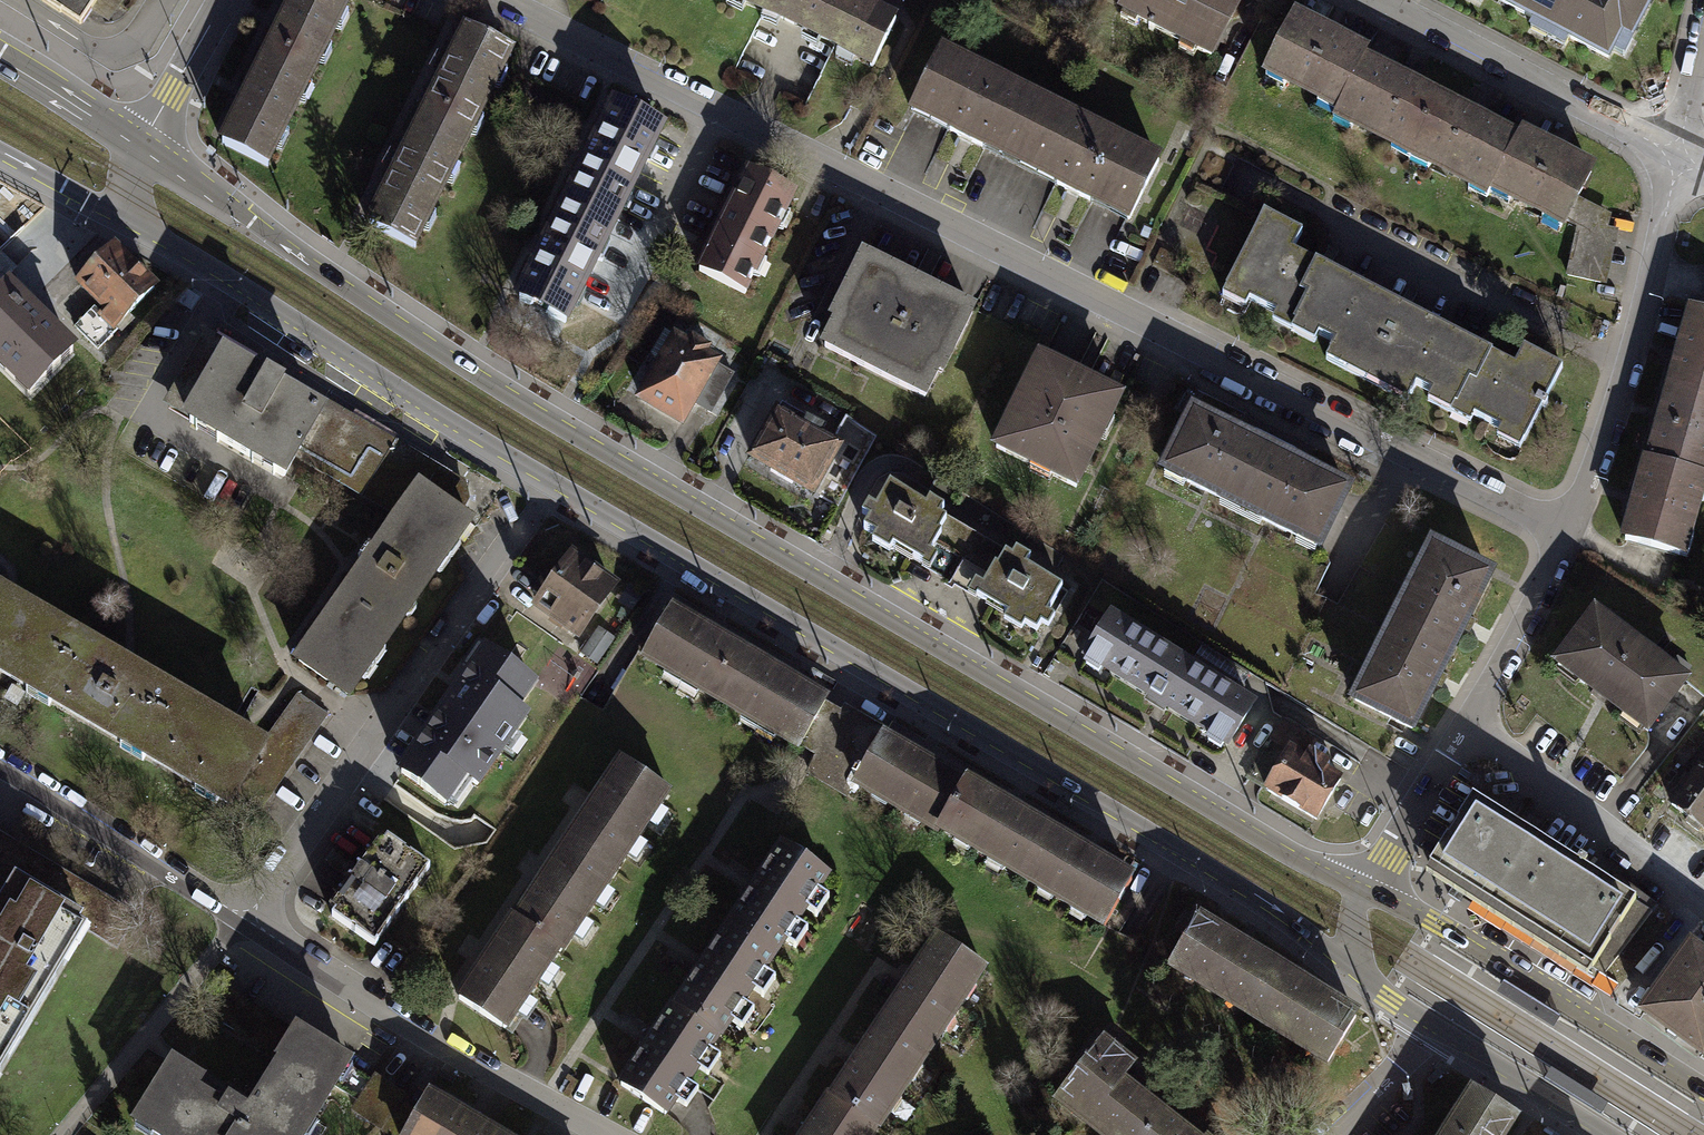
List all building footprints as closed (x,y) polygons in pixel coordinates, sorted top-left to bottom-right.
[(78,23),(93,0),(42,0),(78,23)] [(263,165),(345,0),(285,0),(278,13),(236,97),(214,140),(263,165)] [(893,17),(868,5),(857,0),(734,0),(874,69),(893,17)] [(1120,19),(1219,71),(1257,0),(1130,0),(1120,19)] [(1611,65),(1625,39),(1635,44),(1658,0),(1488,0),(1611,65)] [(1332,32),(1297,12),(1263,77),(1335,114),(1330,123),(1486,204),(1490,196),(1566,235),(1570,229),(1582,205),(1599,173),(1567,156),(1521,133),(1519,136),(1483,118),(1413,81),(1369,57),(1371,53),(1332,32)] [(363,225),(412,249),(510,49),(461,25),(428,93),(388,174),(363,225)] [(1164,150),(940,47),(908,109),(944,127),(1068,188),(1131,219),(1164,150)] [(513,300),(563,325),(660,127),(610,102),(582,159),(537,249),(513,300)] [(693,271),(745,296),(796,195),(744,169),(693,271)] [(1615,222),(1582,205),(1570,229),(1579,234),(1568,283),(1610,291),(1620,237),(1612,235),(1615,222)] [(1298,231),(1261,213),(1219,295),(1240,305),(1245,295),(1271,308),(1266,317),(1312,340),(1315,334),(1327,340),(1318,358),(1402,401),(1411,382),(1426,389),(1423,395),(1465,417),(1470,408),(1503,425),(1499,433),(1519,443),(1561,363),(1521,343),(1512,361),(1480,345),(1401,305),(1312,261),(1289,249),(1298,231)] [(100,310),(122,330),(156,294),(111,251),(76,288),(100,310)] [(0,253),(0,296),(10,287),(2,279),(14,268),(0,253)] [(927,398),(972,308),(861,253),(816,344),(927,398)] [(33,404),(81,352),(13,289),(0,303),(0,373),(33,404)] [(99,355),(122,330),(100,310),(77,334),(99,355)] [(1685,314),(1674,351),(1654,423),(1631,501),(1619,543),(1685,562),(1703,496),(1703,319),(1685,314)] [(361,421),(207,331),(172,389),(187,398),(214,350),(322,412),(295,461),(391,516),(416,480),(462,512),(469,500),(466,482),(376,430),(361,421)] [(637,406),(680,427),(715,359),(672,337),(637,406)] [(173,422),(281,484),(295,461),(322,412),(214,350),(187,398),(173,422)] [(1039,355),(991,448),(1074,491),(1122,398),(1083,378),(1039,355)] [(773,411),(747,457),(813,495),(839,449),(773,411)] [(1190,411),(1160,472),(1321,550),(1351,489),(1315,472),(1228,429),(1190,411)] [(849,417),(838,440),(868,454),(878,431),(849,417)] [(290,661),(347,701),(473,520),(462,512),(416,480),(391,516),(290,661)] [(883,546),(919,567),(927,552),(921,549),(931,532),(929,531),(936,517),(930,513),(934,506),(921,499),(918,504),(880,483),(855,528),(867,535),(864,541),(881,551),(883,546)] [(995,550),(936,517),(929,531),(931,532),(921,549),(927,552),(919,567),(918,570),(962,595),(964,592),(973,577),(976,579),(987,560),(989,562),(995,550)] [(1432,545),(1353,700),(1412,729),(1436,681),(1465,623),(1490,575),(1432,545)] [(1004,555),(995,550),(989,562),(987,560),(976,579),(973,577),(964,592),(970,595),(1000,612),(996,618),(1016,629),(1018,624),(1028,630),(1033,622),(1041,626),(1047,616),(1039,611),(1055,584),(1018,564),(1023,556),(1008,548),(1004,555)] [(531,606),(579,640),(616,589),(569,555),(531,606)] [(224,815),(240,787),(264,748),(0,593),(0,683),(224,815)] [(1261,688),(1109,594),(1074,651),(1226,745),(1261,688)] [(740,648),(661,602),(632,650),(711,697),(740,648)] [(1688,683),(1590,608),(1550,660),(1598,697),(1648,735),(1688,683)] [(740,648),(711,697),(790,743),(816,698),(818,694),(740,648)] [(464,710),(504,738),(533,698),(494,669),(464,710)] [(264,748),(240,787),(269,804),(324,712),(295,695),(264,748)] [(790,743),(806,752),(832,708),(816,698),(790,743)] [(836,702),(832,708),(806,752),(796,770),(837,794),(846,778),(877,726),(836,702)] [(1262,787),(1314,820),(1343,773),(1327,763),(1331,756),(1311,744),(1315,737),(1283,717),(1245,777),(1262,787)] [(846,778),(925,824),(955,772),(877,726),(846,778)] [(412,780),(455,809),(479,774),(436,745),(412,780)] [(456,998),(506,1031),(669,793),(621,759),(600,789),(539,878),(478,966),(456,998)] [(1703,769),(1668,810),(1703,840),(1703,769)] [(955,772),(925,824),(1009,873),(1039,821),(996,796),(955,772)] [(1429,867),(1604,975),(1651,912),(1588,871),(1510,821),(1474,798),(1429,867)] [(1009,873),(1096,924),(1126,873),(1039,821),(1009,873)] [(331,916),(374,946),(428,868),(385,838),(331,916)] [(618,1083),(668,1117),(826,878),(778,846),(760,873),(698,965),(644,1045),(618,1083)] [(82,921),(8,878),(0,891),(0,1062),(82,921)] [(1332,1072),(1365,1015),(1201,921),(1168,978),(1332,1072)] [(981,972),(936,943),(918,972),(859,1061),(809,1134),(875,1134),(981,972)] [(1686,950),(1639,1016),(1703,1063),(1703,963),(1686,950)] [(349,1065),(289,1028),(241,1106),(166,1060),(126,1125),(142,1134),(306,1134),(349,1065)] [(1054,1108),(1091,1134),(1200,1134),(1128,1084),(1142,1064),(1104,1037),(1054,1108)] [(1525,1119),(1470,1088),(1443,1134),(1516,1134),(1525,1119)] [(457,1110),(425,1091),(400,1134),(501,1134),(457,1110)]
